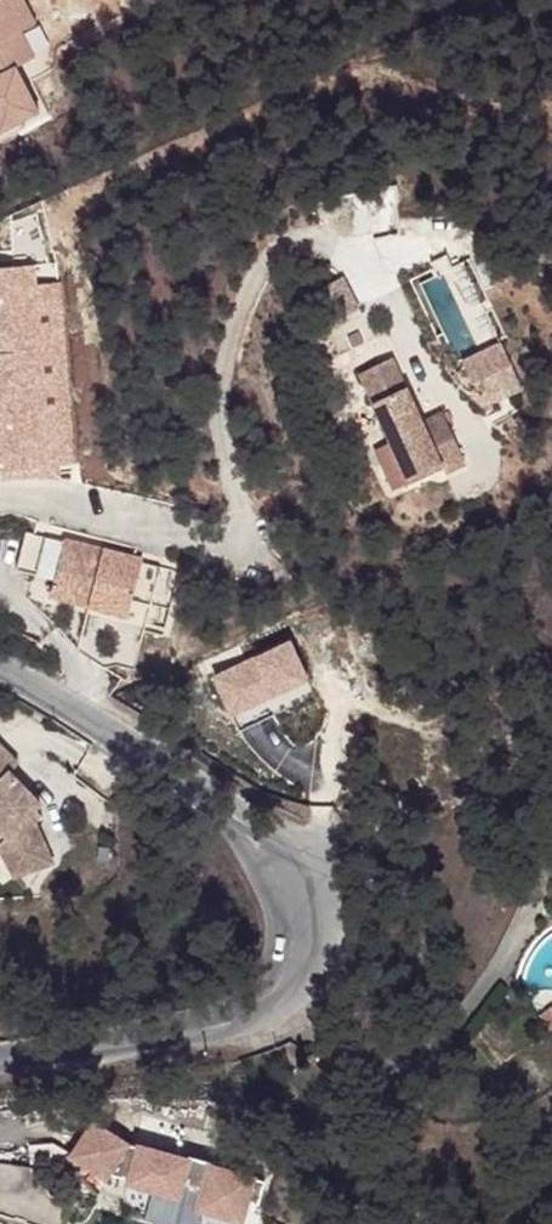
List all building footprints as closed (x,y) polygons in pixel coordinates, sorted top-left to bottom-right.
[(16,63),(30,58),(19,27),(31,23),(23,0),(0,0),(0,128),(35,115),(16,63)] [(337,352),(371,337),(342,274),(308,290),(337,352)] [(432,469),(435,475),(455,465),(432,415),(411,425),(381,361),(349,376),(380,443),(400,485),(432,469)] [(124,616),(141,558),(34,528),(22,569),(50,577),(45,595),(124,616)] [(2,838),(0,840),(0,859),(16,877),(51,847),(25,816),(40,803),(8,768),(15,762),(0,744),(0,836),(2,838)] [(546,1032),(551,1028),(551,1004),(535,1015),(546,1032)] [(244,1219),(257,1173),(78,1123),(65,1169),(244,1219)]
